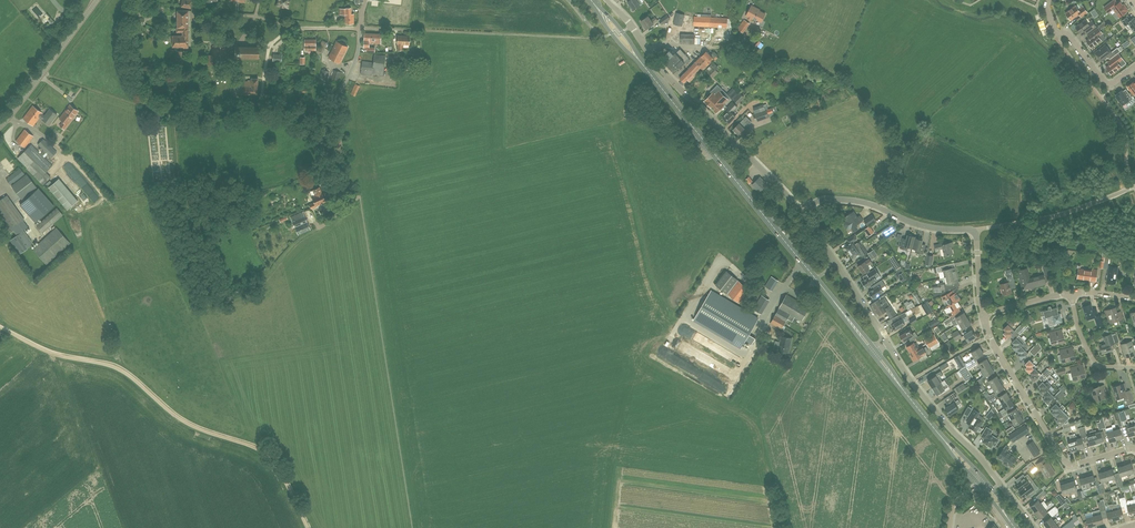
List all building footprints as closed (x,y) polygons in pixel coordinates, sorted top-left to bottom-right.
[(639,6),(636,0),(629,0),(627,2),(633,10),(639,6)] [(1115,0),(1114,0),(1104,7),(1108,12),(1113,9),(1119,17),(1123,14),(1125,14),(1127,13),(1127,11),(1128,10),(1124,4),(1122,5),(1120,2),(1118,4),(1115,0)] [(762,22),(766,14),(759,11),(760,10),(752,6),(746,16),(752,19),(753,17),(762,22)] [(1075,6),(1066,13),(1066,14),(1066,15),(1067,17),(1069,17),(1071,20),(1079,14),(1081,17),(1087,12),(1083,6),(1078,10),(1075,6)] [(344,24),(354,24),(354,14),(351,14),(351,7),(339,8),(340,15),(345,14),(345,21),(344,21),(344,24)] [(741,10),(740,12),(735,9),(733,13),(736,15),(733,21),(740,24),(746,12),(741,10)] [(183,34),(188,34),(188,10),(177,10),(177,28),(177,31),(183,31),(183,34)] [(682,26),(685,14),(676,12),(673,24),(682,26)] [(662,26),(671,19),(667,15),(659,21),(662,26)] [(653,24),(658,21),(655,17),(651,20),(648,16),(641,21),(646,29),(654,24),(653,24)] [(694,17),(694,26),(727,27),(728,18),(712,18),(698,17),(694,17)] [(1121,20),(1125,26),(1128,24),(1130,27),(1130,28),(1132,30),(1134,31),(1134,30),(1134,20),(1134,18),(1129,21),(1126,17),(1121,20)] [(746,19),(738,29),(744,33),(751,23),(746,19)] [(1085,20),(1076,26),(1081,33),(1084,30),(1087,33),(1096,26),(1092,21),(1088,23),(1085,20)] [(1098,28),(1092,32),(1087,35),(1089,39),(1086,41),(1091,47),(1101,40),(1098,36),(1102,33),(1098,28)] [(375,47),(369,47),(369,43),(381,44),(381,34),(364,33),(364,47),(366,48),(366,52),(375,52),(375,47)] [(188,47),(188,34),(183,34),(183,35),(173,35),(173,46),(183,46),(183,47),(188,47)] [(694,44),(695,35),(680,35),(680,44),(694,44)] [(409,45),(410,36),(398,36),(397,44),(398,44),(398,50),(402,50),(403,44),(409,45)] [(316,50),(316,40),(305,39),(304,50),(316,50)] [(323,53),(328,43),(322,40),(317,50),(323,53)] [(340,63),(348,47),(336,41),(328,57),(340,63)] [(213,55),(208,55),(208,65),(216,65),(216,58),(228,58),(228,45),(213,45),(213,55)] [(259,47),(260,46),(259,47),(253,47),(253,46),(252,46),(252,47),(248,47),(248,46),(247,46),(247,47),(242,46),(241,46),(236,46),(236,45),(235,45),(235,46),(234,46),(234,47),(235,47),(234,56),(235,57),(235,58),(236,58),(236,57),(241,57),(241,58),(241,57),(246,57),(246,58),(247,58),(247,57),(252,57),(252,58),(253,58),(253,57),(258,57),(259,58),(260,58),(259,57),(259,47)] [(1121,46),(1118,48),(1117,47),(1111,52),(1106,45),(1095,53),(1101,61),(1113,52),(1115,55),(1120,51),(1123,49),(1121,46)] [(685,62),(688,58),(680,49),(676,53),(675,52),(674,54),(670,50),(669,51),(665,48),(658,55),(674,72),(685,62)] [(185,51),(177,51),(177,60),(185,60),(185,51)] [(688,80),(690,82),(714,59),(706,51),(680,78),(685,83),(688,80)] [(383,75),(386,56),(374,54),(373,63),(362,61),(361,74),(372,76),(372,74),(383,75)] [(1119,54),(1113,58),(1107,62),(1110,65),(1106,67),(1111,74),(1121,67),(1118,63),(1123,59),(1119,54)] [(709,68),(714,73),(717,71),(716,70),(719,67),(715,62),(709,68)] [(327,79),(329,71),(322,69),(319,77),(327,79)] [(339,80),(341,72),(333,70),(331,78),(339,80)] [(258,95),(258,78),(251,78),(251,81),(242,81),(242,86),(241,86),(241,94),(258,95)] [(1134,82),(1134,81),(1129,85),(1129,84),(1128,84),(1127,85),(1127,86),(1127,87),(1129,90),(1130,89),(1133,94),(1134,93),(1134,82)] [(360,86),(357,85),(355,84),(351,94),(355,96),(360,86)] [(706,102),(708,104),(714,98),(717,101),(712,107),(717,112),(724,105),(723,104),(730,97),(720,87),(714,94),(713,93),(705,100),(706,100),(706,102)] [(1126,96),(1123,92),(1122,90),(1118,93),(1119,94),(1116,96),(1122,105),(1125,103),(1126,104),(1128,104),(1129,103),(1131,104),(1134,101),(1129,94),(1127,96),(1126,96)] [(738,104),(745,97),(741,93),(733,100),(738,104)] [(712,106),(712,107),(717,101),(714,98),(708,104),(710,106),(712,106)] [(723,117),(725,120),(724,120),(728,124),(728,123),(729,123),(736,116),(732,112),(737,107),(733,102),(727,108),(729,110),(726,113),(726,114),(723,117)] [(70,105),(59,119),(63,122),(60,126),(64,129),(78,111),(70,105)] [(40,117),(42,114),(43,113),(33,106),(23,118),(33,126),(40,117)] [(755,114),(758,121),(769,117),(768,114),(773,112),(771,108),(768,109),(765,110),(755,114)] [(57,114),(51,110),(50,109),(45,116),(42,114),(40,117),(49,125),(57,114)] [(737,133),(741,136),(747,130),(745,129),(752,122),(746,117),(740,123),(739,123),(733,129),(733,130),(737,133)] [(24,147),(33,137),(25,130),(16,141),(24,147)] [(57,152),(51,146),(43,139),(37,145),(43,150),(41,153),(31,144),(17,158),(27,168),(26,169),(42,185),(47,181),(51,177),(46,172),(52,165),(45,157),(47,154),(51,158),(57,152)] [(6,158),(1,162),(9,173),(14,169),(6,158)] [(10,185),(24,174),(20,168),(6,179),(10,185)] [(11,186),(13,188),(22,199),(37,188),(26,174),(11,186)] [(314,175),(308,178),(310,184),(317,181),(314,175)] [(767,184),(760,177),(754,183),(755,183),(753,185),(759,192),(761,190),(762,190),(767,184)] [(48,187),(51,191),(67,210),(77,201),(58,179),(48,187)] [(94,199),(99,195),(92,186),(87,191),(94,199)] [(316,206),(326,201),(322,192),(319,187),(313,190),(315,195),(312,197),(314,203),(309,205),(311,209),(316,206)] [(35,222),(54,205),(39,188),(20,205),(35,222)] [(24,230),(29,226),(7,195),(0,200),(0,219),(10,233),(13,231),(17,235),(10,240),(20,254),(34,244),(24,230)] [(43,233),(51,225),(63,215),(57,207),(36,226),(43,233)] [(849,230),(852,228),(854,231),(857,229),(855,225),(863,220),(860,215),(857,217),(853,211),(844,217),(847,221),(844,222),(844,225),(847,229),(849,230)] [(298,234),(310,229),(307,222),(307,221),(305,216),(303,212),(291,217),(298,234)] [(873,214),(869,216),(863,220),(867,226),(873,222),(877,220),(873,214)] [(869,236),(874,232),(869,226),(864,229),(869,236)] [(47,264),(51,260),(70,243),(57,227),(33,249),(47,264)] [(915,238),(915,237),(912,236),(913,235),(909,234),(909,235),(908,235),(907,239),(903,238),(900,248),(907,250),(908,247),(912,248),(915,238)] [(848,240),(850,242),(848,244),(848,245),(846,247),(845,248),(847,250),(848,250),(850,253),(862,244),(860,242),(860,241),(855,244),(854,242),(857,239),(854,235),(848,240)] [(916,252),(923,254),(925,245),(922,244),(922,240),(922,239),(918,238),(918,239),(915,238),(915,237),(915,238),(912,248),(917,249),(916,252)] [(862,244),(850,253),(851,255),(852,258),(853,257),(853,258),(856,256),(857,258),(861,255),(862,256),(868,252),(864,247),(863,247),(862,245),(865,242),(862,244)] [(945,256),(953,254),(950,243),(947,244),(947,242),(934,245),(936,252),(939,251),(939,249),(943,248),(945,256)] [(872,260),(878,256),(874,249),(868,253),(872,260)] [(931,266),(934,255),(927,254),(925,264),(931,266)] [(867,266),(872,263),(869,259),(865,262),(864,262),(858,266),(863,274),(870,270),(867,266)] [(943,278),(958,275),(956,267),(949,269),(948,265),(936,268),(938,273),(945,271),(946,277),(943,278)] [(1116,284),(1118,267),(1109,266),(1107,282),(1116,284)] [(869,276),(865,279),(862,281),(863,282),(862,282),(864,286),(865,285),(866,287),(867,287),(866,287),(877,280),(875,277),(879,274),(876,268),(867,274),(869,276)] [(1009,282),(1007,282),(1000,284),(1003,295),(1012,292),(1011,289),(1010,285),(1015,284),(1012,271),(1011,269),(1007,270),(1009,278),(1008,278),(1009,282)] [(1023,290),(1046,284),(1044,275),(1029,279),(1027,269),(1018,271),(1023,290)] [(1096,281),(1098,270),(1093,269),(1092,271),(1079,269),(1078,278),(1084,279),(1084,278),(1090,279),(1090,280),(1096,281)] [(727,271),(716,285),(727,293),(737,280),(727,271)] [(902,282),(907,279),(903,272),(899,274),(900,277),(902,282)] [(959,280),(958,275),(943,278),(944,283),(938,284),(938,286),(935,287),(937,295),(943,293),(942,291),(953,288),(952,284),(958,283),(959,282),(959,280)] [(778,280),(772,276),(765,287),(772,291),(778,280)] [(874,298),(883,292),(881,288),(886,285),(882,280),(875,284),(877,287),(870,292),(869,292),(870,293),(869,293),(871,297),(872,296),(873,298),(874,298)] [(750,290),(739,281),(728,295),(739,303),(750,290)] [(745,340),(752,344),(755,338),(749,334),(758,318),(711,290),(694,320),(741,348),(745,340)] [(918,304),(921,302),(915,291),(912,293),(914,296),(913,296),(918,304)] [(957,301),(960,299),(956,293),(954,294),(952,291),(942,297),(944,300),(946,299),(949,305),(949,306),(957,301)] [(896,315),(885,297),(888,295),(887,293),(879,298),(879,299),(872,304),(879,315),(886,311),(890,318),(896,315)] [(802,321),(809,307),(787,295),(770,323),(781,330),(790,314),(802,321)] [(914,306),(911,300),(908,302),(907,301),(903,303),(906,310),(914,306)] [(961,307),(957,301),(949,306),(949,305),(947,307),(950,313),(948,314),(950,317),(951,318),(961,312),(959,309),(961,307)] [(1098,328),(1105,326),(1101,315),(1098,316),(1096,308),(1092,309),(1091,304),(1083,306),(1087,319),(1095,317),(1098,328)] [(753,309),(760,313),(762,309),(755,305),(753,309)] [(1055,324),(1063,322),(1061,313),(1058,314),(1057,307),(1052,309),(1052,307),(1051,306),(1050,306),(1049,306),(1049,307),(1049,308),(1049,309),(1041,311),(1042,316),(1047,315),(1049,327),(1055,326),(1055,324)] [(1120,323),(1124,322),(1121,311),(1117,312),(1116,307),(1105,310),(1109,323),(1119,320),(1120,323)] [(894,323),(891,325),(895,330),(898,328),(898,329),(901,327),(905,324),(902,319),(907,316),(905,312),(891,319),(894,323)] [(960,324),(968,319),(965,313),(956,318),(953,320),(955,322),(958,321),(960,324)] [(1029,323),(1033,321),(1030,314),(1025,317),(1029,323)] [(968,319),(960,324),(963,329),(971,324),(968,319)] [(1008,338),(1010,335),(1015,331),(1011,327),(1013,326),(1014,324),(1013,320),(1007,322),(1008,324),(1004,329),(1006,331),(1004,333),(1008,338)] [(1024,327),(1019,332),(1021,334),(1026,329),(1027,330),(1030,327),(1027,323),(1024,326),(1024,327)] [(902,339),(903,341),(909,338),(911,341),(918,337),(915,332),(913,333),(910,329),(905,332),(905,331),(902,333),(903,334),(900,336),(900,337),(901,339),(902,339)] [(970,341),(976,337),(972,330),(964,335),(968,341),(963,344),(965,347),(971,343),(970,341)] [(1057,330),(1049,332),(1050,337),(1052,344),(1052,345),(1065,341),(1063,333),(1058,335),(1057,330)] [(1116,345),(1112,334),(1111,333),(1103,336),(1105,343),(1099,345),(1102,354),(1113,351),(1111,346),(1116,345)] [(931,347),(934,345),(936,348),(941,345),(934,334),(924,340),(929,348),(931,347)] [(1017,351),(1025,343),(1025,342),(1026,342),(1019,335),(1012,342),(1014,344),(1012,347),(1017,351)] [(789,353),(792,338),(782,336),(778,351),(789,353)] [(1134,355),(1134,352),(1131,341),(1121,345),(1125,358),(1134,355)] [(1032,354),(1040,345),(1038,342),(1029,351),(1032,354)] [(911,355),(923,348),(922,346),(919,348),(916,343),(914,344),(914,343),(907,347),(908,349),(907,349),(909,352),(909,351),(911,354),(910,355),(911,355)] [(1025,343),(1017,351),(1019,353),(1017,355),(1021,360),(1028,353),(1026,351),(1027,349),(1026,348),(1028,345),(1025,343)] [(1040,345),(1032,354),(1034,356),(1042,348),(1040,345)] [(975,359),(984,354),(980,347),(971,352),(975,359)] [(923,348),(911,355),(914,361),(915,360),(923,355),(926,353),(923,348)] [(1074,351),(1069,353),(1068,348),(1060,350),(1061,355),(1058,355),(1060,363),(1076,359),(1074,351)] [(694,366),(678,359),(675,366),(691,373),(694,366)] [(967,367),(977,361),(974,363),(971,359),(965,363),(967,367)] [(983,370),(991,365),(987,359),(979,364),(983,370)] [(1030,373),(1035,368),(1036,367),(1030,360),(1025,364),(1027,367),(1025,369),(1030,373)] [(977,361),(967,367),(969,370),(979,364),(977,361)] [(942,371),(949,366),(947,362),(939,367),(942,371)] [(986,376),(994,371),(995,371),(993,367),(992,368),(991,365),(983,370),(986,376)] [(966,366),(959,370),(962,376),(969,372),(966,366)] [(1078,366),(1070,368),(1071,372),(1073,379),(1073,380),(1086,377),(1084,369),(1079,370),(1078,366)] [(1050,370),(1045,376),(1047,378),(1055,370),(1053,367),(1050,370)] [(1035,368),(1030,373),(1032,375),(1030,377),(1034,382),(1039,377),(1037,375),(1039,373),(1035,368)] [(933,388),(941,382),(939,379),(942,376),(940,373),(936,375),(928,381),(933,388)] [(978,385),(982,382),(987,379),(985,376),(982,377),(982,378),(976,381),(978,385)] [(992,387),(1002,381),(1000,378),(999,379),(997,376),(986,383),(988,385),(990,384),(992,387)] [(1002,381),(992,387),(996,393),(1004,388),(1002,385),(1003,384),(1002,381)] [(941,382),(933,388),(937,394),(945,389),(949,386),(947,383),(943,386),(941,382)] [(1043,395),(1050,389),(1050,388),(1052,386),(1047,382),(1045,384),(1043,382),(1038,386),(1040,388),(1038,391),(1043,395)] [(1133,402),(1131,395),(1130,390),(1127,391),(1125,383),(1113,387),(1117,400),(1126,397),(1128,404),(1133,402)] [(1100,391),(1098,386),(1091,389),(1095,402),(1107,398),(1105,390),(1100,391)] [(1054,397),(1052,395),(1054,393),(1050,389),(1043,395),(1045,397),(1043,399),(1048,404),(1054,397)] [(1008,395),(1007,392),(998,397),(1002,403),(1012,398),(1010,394),(1008,395)] [(996,396),(996,395),(994,393),(986,398),(988,401),(996,396)] [(1012,398),(1002,403),(1006,409),(1014,404),(1012,401),(1013,400),(1012,398)] [(954,402),(954,403),(948,406),(946,408),(948,411),(947,412),(950,416),(954,414),(953,413),(959,409),(957,406),(961,403),(958,400),(956,402),(954,403),(954,402)] [(1056,417),(1063,410),(1065,408),(1063,406),(1060,408),(1056,404),(1052,408),(1054,410),(1051,413),(1056,417)] [(968,406),(964,413),(968,416),(972,409),(968,406)] [(1021,414),(1019,410),(1017,407),(1008,413),(1012,419),(1021,414)] [(980,414),(974,410),(967,423),(970,425),(969,427),(971,428),(971,429),(974,432),(975,431),(976,431),(977,430),(980,432),(983,429),(979,427),(980,425),(981,426),(983,422),(977,419),(980,414)] [(1063,410),(1056,417),(1058,419),(1056,421),(1061,425),(1068,419),(1064,415),(1066,414),(1063,410)] [(1119,413),(1122,421),(1127,419),(1125,410),(1119,412),(1119,413)] [(1021,414),(1012,419),(1015,425),(1024,420),(1022,417),(1023,416),(1021,414)] [(1071,426),(1079,424),(1079,423),(1086,421),(1084,418),(1069,423),(1069,422),(1062,424),(1063,428),(1071,426)] [(1134,434),(1134,431),(1133,425),(1132,420),(1129,421),(1130,426),(1126,427),(1129,437),(1132,436),(1132,435),(1134,434)] [(1025,425),(1009,435),(1013,442),(1029,432),(1025,425)] [(1121,428),(1116,430),(1115,426),(1113,427),(1114,430),(1117,440),(1120,439),(1121,440),(1124,439),(1121,428)] [(1085,427),(1082,427),(1084,436),(1086,442),(1089,441),(1090,446),(1093,445),(1097,444),(1093,431),(1090,432),(1091,435),(1087,436),(1087,434),(1087,433),(1085,427)] [(1113,441),(1117,440),(1114,430),(1113,427),(1112,427),(1106,429),(1107,432),(1110,443),(1113,442),(1113,441)] [(986,428),(981,437),(984,439),(982,442),(987,445),(986,446),(991,448),(993,445),(995,446),(999,440),(990,435),(992,431),(986,428)] [(1096,430),(1093,431),(1097,444),(1104,442),(1103,438),(1101,432),(1101,431),(1097,433),(1096,430)] [(1071,440),(1068,441),(1071,452),(1074,451),(1074,450),(1078,449),(1074,436),(1073,434),(1071,435),(1070,436),(1071,440)] [(1074,436),(1078,449),(1081,448),(1082,449),(1085,448),(1083,443),(1082,437),(1078,438),(1077,435),(1074,436)] [(1035,456),(1040,453),(1033,441),(1027,445),(1035,456)] [(1004,449),(998,457),(1004,462),(1004,463),(1008,466),(1009,465),(1011,466),(1017,458),(1007,451),(1009,448),(1006,446),(1004,449)] [(1047,477),(1055,473),(1048,461),(1046,462),(1044,459),(1036,464),(1039,469),(1041,467),(1047,477)] [(1031,471),(1036,467),(1031,462),(1026,466),(1031,471)] [(1124,464),(1128,474),(1134,472),(1132,463),(1128,464),(1128,463),(1124,464)] [(1121,476),(1128,474),(1124,464),(1121,465),(1121,466),(1118,467),(1120,472),(1121,476)] [(1118,477),(1115,477),(1113,468),(1109,470),(1109,468),(1105,469),(1108,480),(1115,478),(1118,488),(1121,487),(1119,480),(1118,477)] [(1102,482),(1108,480),(1105,469),(1102,470),(1102,472),(1099,473),(1102,482)] [(1089,486),(1096,484),(1093,473),(1086,475),(1089,486)] [(1029,483),(1030,483),(1023,474),(1016,480),(1018,482),(1015,484),(1020,490),(1029,483)] [(1089,486),(1086,475),(1083,476),(1083,477),(1080,478),(1083,489),(1081,490),(1083,499),(1086,498),(1084,491),(1087,490),(1086,487),(1089,486)] [(1067,481),(1070,492),(1077,489),(1074,480),(1071,481),(1071,480),(1067,481)] [(1070,492),(1067,481),(1061,483),(1064,494),(1070,492)] [(1020,491),(1024,497),(1027,495),(1029,497),(1036,492),(1029,483),(1020,490),(1020,491)] [(1044,490),(1037,497),(1039,499),(1043,495),(1044,496),(1047,493),(1044,490)] [(1036,512),(1047,504),(1044,501),(1041,503),(1038,500),(1034,503),(1030,506),(1033,510),(1033,509),(1036,512)] [(1049,507),(1047,504),(1036,512),(1040,518),(1048,513),(1045,510),(1049,507)] [(1109,521),(1117,519),(1113,504),(1109,505),(1111,511),(1107,512),(1109,517),(1109,521)] [(1113,504),(1117,519),(1124,517),(1123,514),(1122,508),(1121,509),(1118,509),(1117,505),(1117,504),(1113,504)] [(1050,514),(1058,509),(1056,506),(1048,512),(1050,514)] [(1058,509),(1050,514),(1052,517),(1059,511),(1058,509)] [(1093,512),(1094,516),(1096,524),(1104,522),(1103,519),(1101,514),(1097,515),(1096,511),(1093,512)] [(1089,526),(1096,524),(1094,516),(1086,518),(1089,526)] [(1058,522),(1056,519),(1053,521),(1051,517),(1044,523),(1048,527),(1050,527),(1056,524),(1058,522)]
